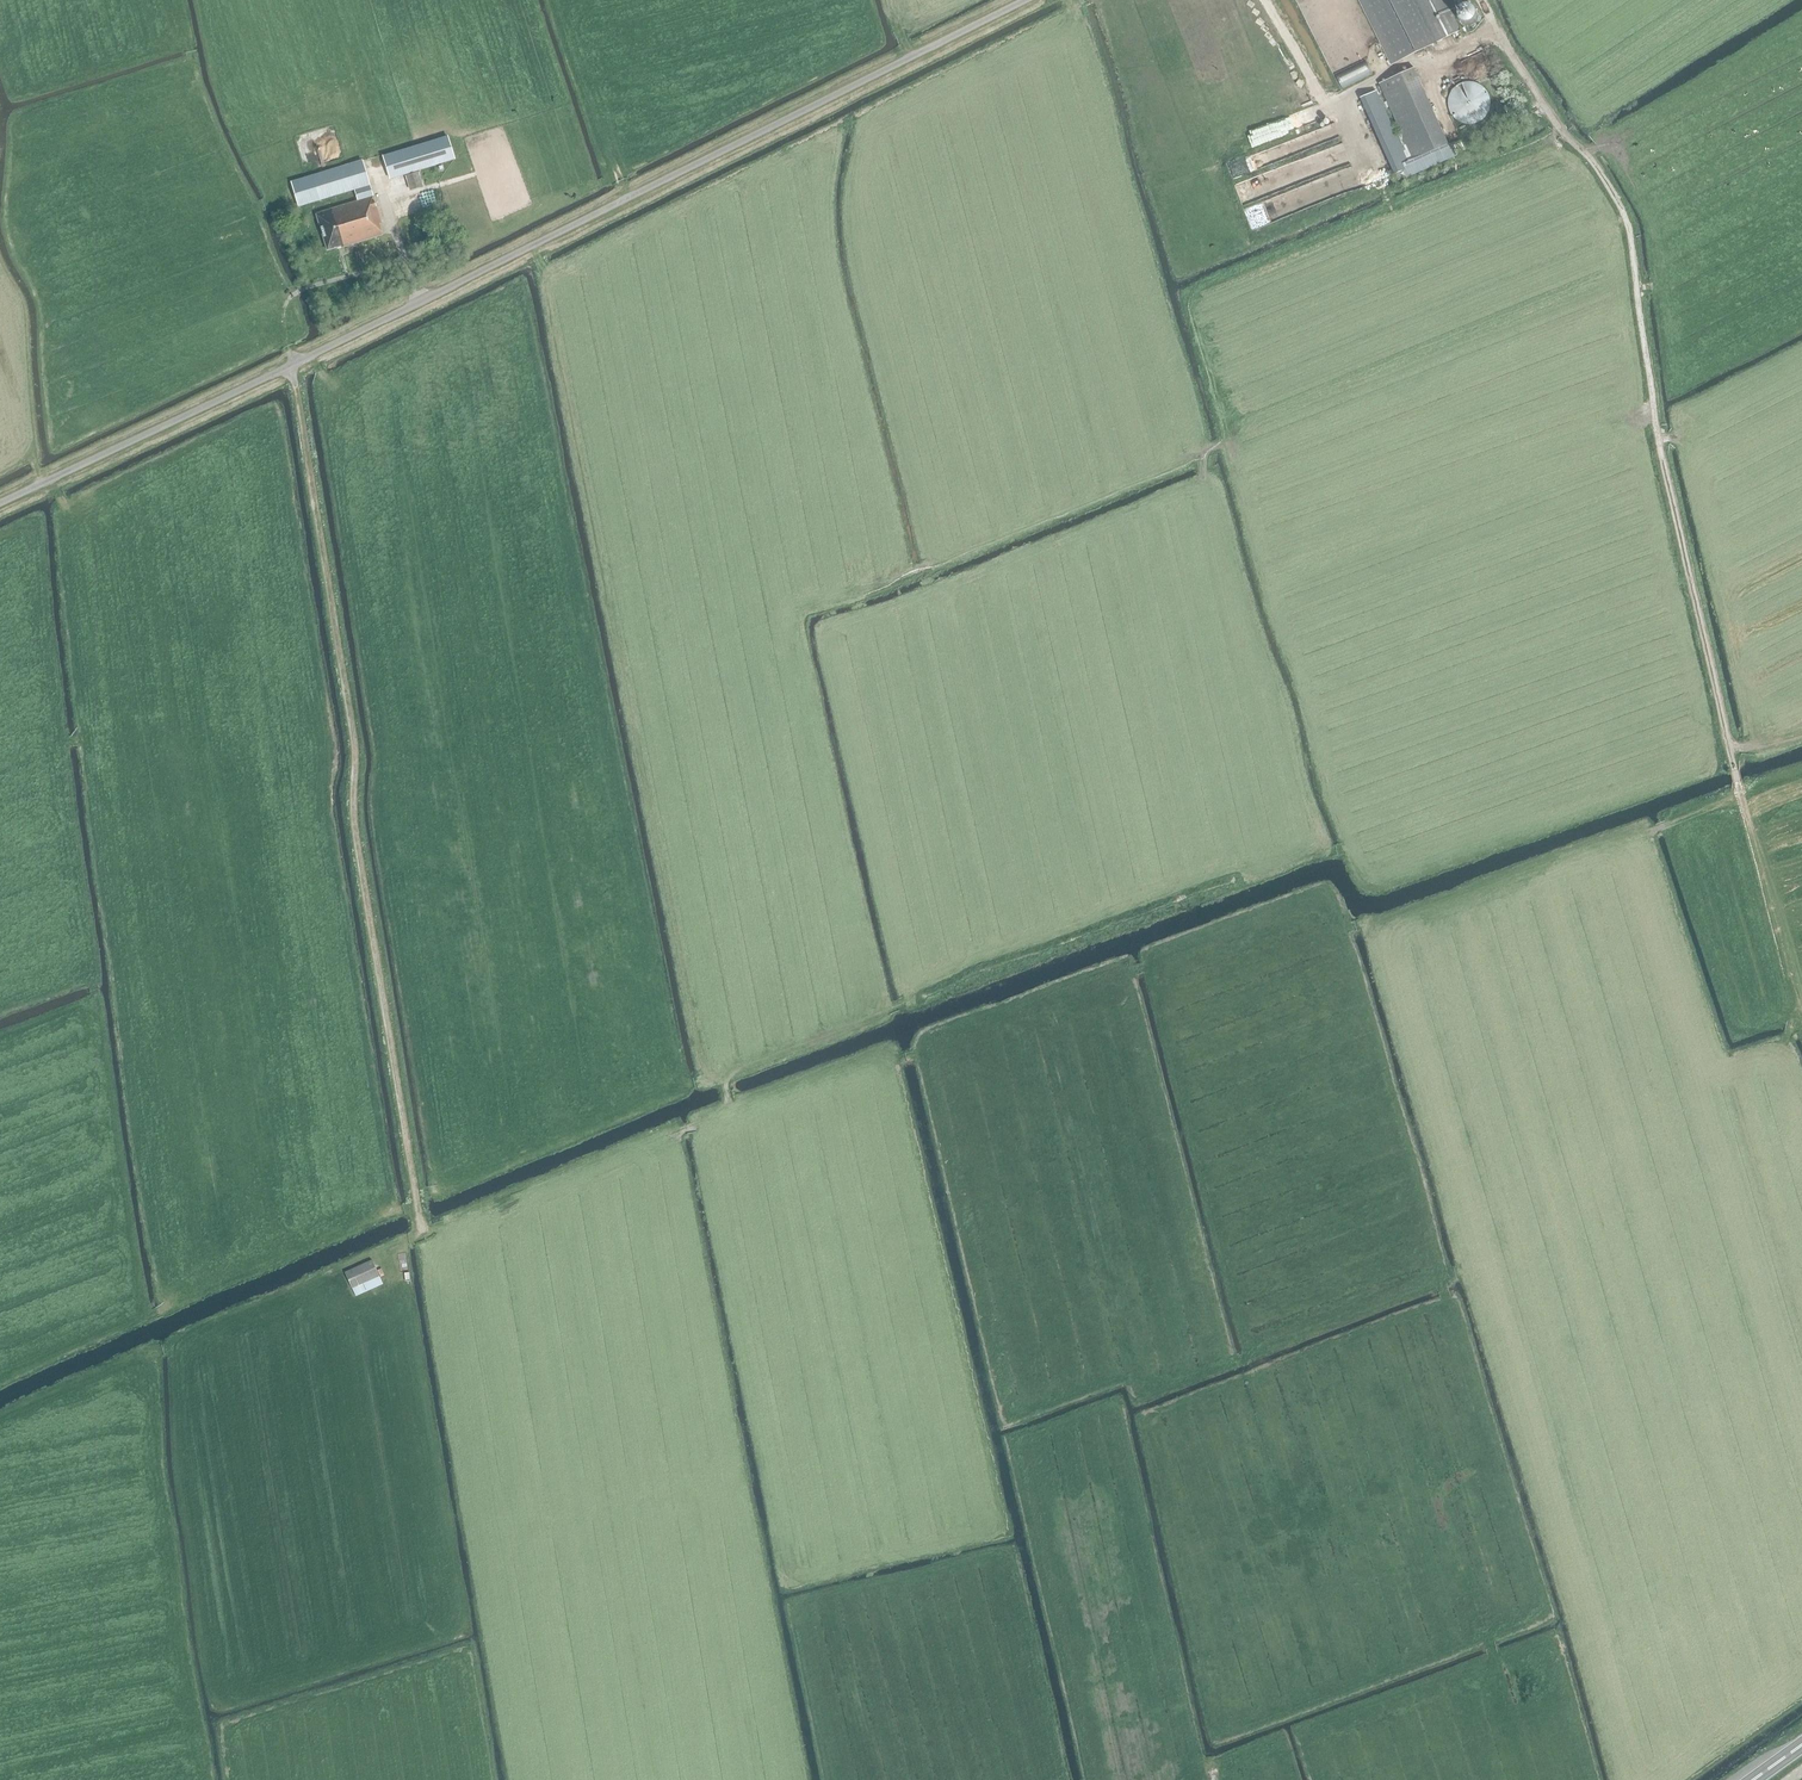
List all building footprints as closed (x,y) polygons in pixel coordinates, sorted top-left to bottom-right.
[(1392,65),(1460,32),(1444,0),(1359,0),(1392,65)] [(1474,25),(1475,24),(1476,23),(1476,22),(1477,20),(1477,19),(1477,17),(1477,16),(1476,15),(1476,13),(1475,12),(1474,11),(1472,10),(1471,10),(1469,10),(1468,10),(1466,10),(1465,10),(1464,11),(1462,12),(1461,13),(1461,15),(1460,16),(1460,18),(1460,19),(1460,21),(1461,22),(1462,23),(1463,24),(1464,25),(1465,26),(1466,27),(1468,27),(1469,27),(1471,27),(1472,26),(1474,25)] [(1365,61),(1336,75),(1341,87),(1371,73),(1365,61)] [(1417,71),(1380,85),(1382,91),(1360,100),(1392,178),(1418,168),(1416,162),(1448,149),(1417,71)] [(1328,129),(1277,147),(1281,159),(1308,150),(1310,155),(1332,147),(1329,139),(1331,138),(1328,129)] [(449,135),(384,154),(391,178),(456,158),(449,135)] [(300,205),(355,189),(358,200),(317,213),(328,250),(341,246),(341,247),(382,235),(379,223),(381,223),(362,160),(292,181),(300,205)] [(419,172),(405,175),(409,191),(423,187),(419,172)] [(362,250),(356,252),(358,259),(364,257),(362,250)] [(372,1260),(344,1272),(352,1289),(380,1277),(372,1260)]
